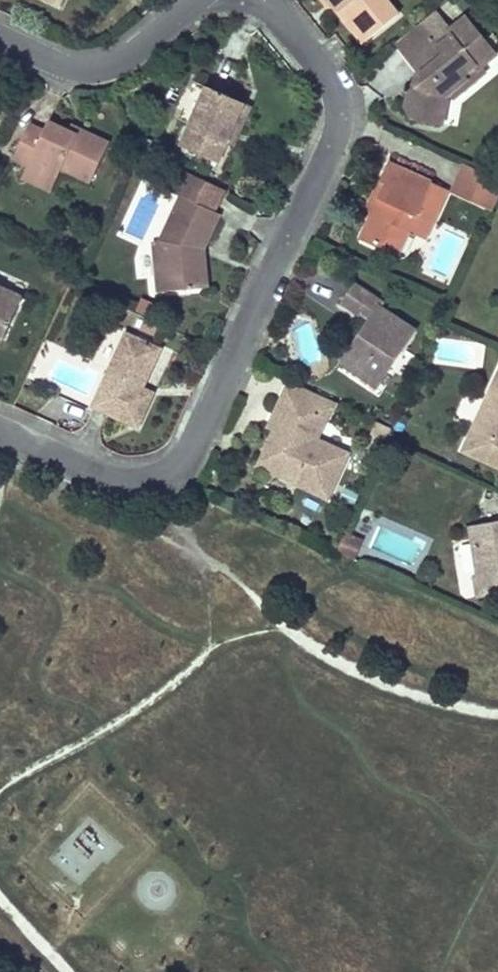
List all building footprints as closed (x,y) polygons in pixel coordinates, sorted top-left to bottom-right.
[(338,8),(331,0),(323,0),(333,13),(338,8)] [(338,8),(367,44),(400,16),(387,0),(331,0),(338,8)] [(442,45),(449,53),(422,74),(421,75),(420,81),(414,80),(408,108),(414,116),(430,120),(433,107),(447,110),(449,95),(450,94),(482,67),(497,55),(497,54),(469,18),(456,28),(459,32),(442,45)] [(397,43),(411,61),(438,40),(424,21),(397,43)] [(442,45),(438,40),(411,61),(422,74),(449,53),(442,45)] [(488,74),(482,67),(450,94),(459,99),(488,74)] [(181,148),(218,165),(227,146),(246,105),(209,88),(181,148)] [(253,108),(246,105),(227,146),(233,150),(253,108)] [(445,123),(447,110),(433,107),(430,120),(445,123)] [(29,166),(58,180),(63,170),(91,183),(109,144),(81,131),(79,136),(67,131),(49,122),(44,132),(30,125),(14,158),(29,166)] [(70,126),(67,131),(79,136),(81,131),(70,126)] [(373,217),(361,241),(385,253),(388,247),(402,254),(411,235),(416,236),(423,220),(434,225),(447,199),(431,192),(435,184),(390,164),(381,184),(387,187),(373,217)] [(58,180),(29,166),(22,180),(52,193),(58,180)] [(466,166),(453,193),(494,211),(497,203),(497,181),(466,166)] [(387,187),(381,184),(366,214),(373,217),(387,187)] [(450,191),(435,184),(431,192),(447,199),(450,191)] [(161,244),(166,294),(201,290),(196,255),(199,247),(204,249),(220,216),(181,198),(161,243),(161,244)] [(426,241),(434,225),(423,220),(416,236),(426,241)] [(161,244),(154,244),(159,295),(166,294),(161,244)] [(204,249),(199,247),(196,255),(201,290),(208,290),(204,252),(204,249)] [(400,260),(402,254),(388,247),(385,253),(400,260)] [(343,365),(377,388),(415,331),(381,309),(385,304),(357,285),(343,306),(369,325),(343,365)] [(0,289),(0,337),(5,339),(23,299),(0,289)] [(93,408),(138,429),(154,394),(143,390),(137,387),(142,377),(148,380),(161,350),(128,334),(93,408)] [(148,380),(142,377),(137,387),(143,390),(148,380)] [(269,462),(301,477),(297,485),(328,499),(347,458),(317,444),(310,440),(319,422),(326,425),(336,402),(292,382),(276,414),(283,417),(276,431),(283,434),(269,462)] [(466,453),(487,462),(491,452),(497,455),(497,382),(466,453)] [(457,414),(472,419),(479,400),(464,395),(457,414)] [(283,417),(276,414),(270,428),(276,431),(283,417)] [(319,422),(310,440),(317,444),(326,425),(319,422)] [(276,431),(259,467),(297,485),(301,477),(269,462),(283,434),(276,431)] [(491,452),(487,462),(497,467),(497,455),(491,452)] [(485,578),(489,595),(497,593),(497,522),(468,528),(471,545),(479,544),(482,560),(475,562),(478,579),(485,578)] [(362,541),(346,534),(337,552),(353,559),(362,541)] [(479,544),(471,545),(475,562),(482,560),(479,544)] [(489,595),(485,578),(478,579),(481,596),(489,595)]
